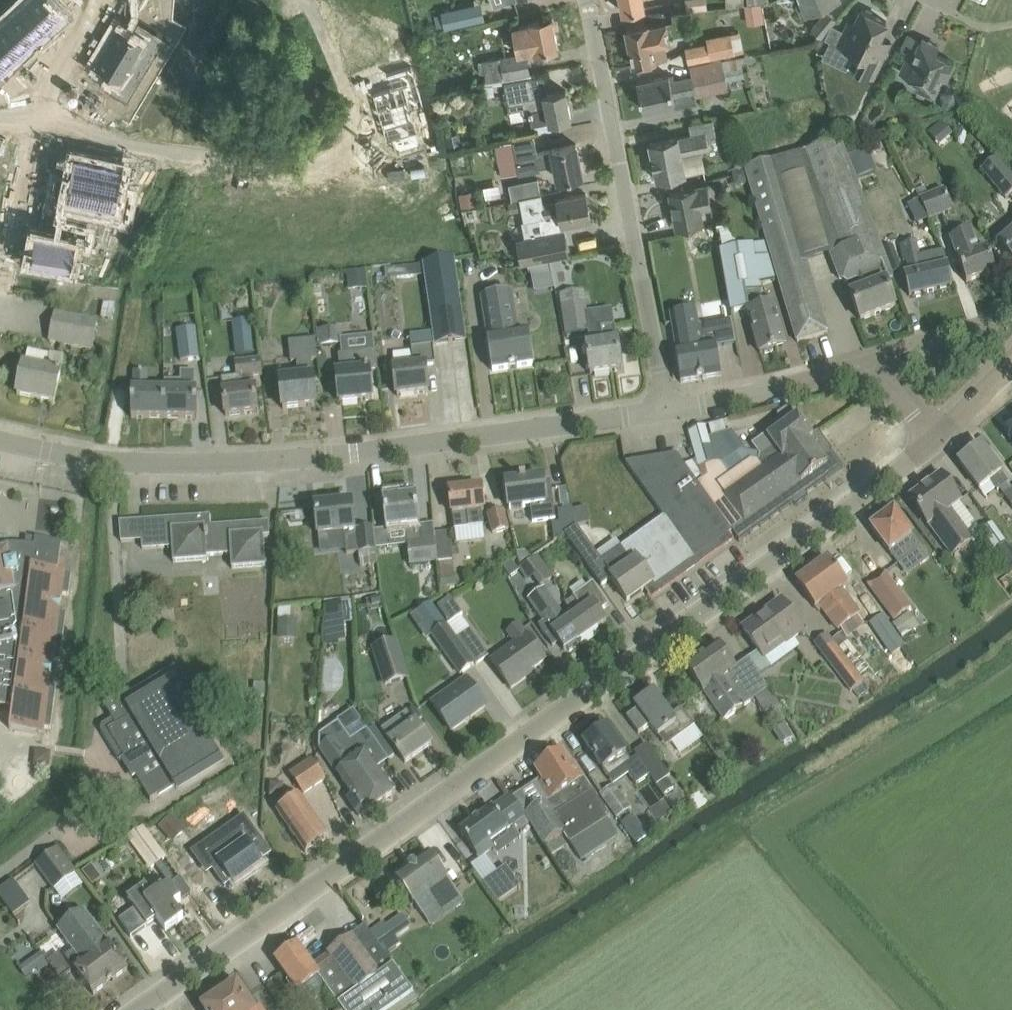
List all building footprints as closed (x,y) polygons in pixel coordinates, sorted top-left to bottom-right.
[(10,11),(34,38),(48,24),(26,0),(21,0),(10,11)] [(48,24),(63,10),(54,0),(26,0),(48,24)] [(148,0),(146,8),(158,10),(160,2),(148,0)] [(623,10),(645,6),(644,0),(621,0),(623,10)] [(804,0),(799,3),(804,12),(831,0),(804,0)] [(744,3),(746,22),(763,20),(761,1),(744,3)] [(471,4),(442,10),(442,12),(445,25),(445,26),(474,20),(471,4)] [(834,21),(827,36),(839,42),(854,50),(848,63),(874,76),(891,40),(890,40),(889,44),(878,39),(887,20),(862,7),(854,22),(849,20),(846,27),(834,21)] [(813,28),(822,35),(837,17),(828,9),(813,28)] [(0,20),(0,29),(20,51),(34,38),(10,11),(0,20)] [(442,12),(435,14),(438,26),(445,25),(442,12)] [(522,50),(522,52),(526,51),(536,49),(537,50),(559,46),(553,16),(531,21),(531,22),(517,25),(522,50)] [(118,24),(107,43),(148,68),(167,35),(139,19),(131,32),(118,24)] [(648,23),(627,27),(634,64),(669,57),(667,43),(673,42),(668,20),(649,25),(648,23)] [(6,64),(20,51),(0,29),(0,57),(6,64)] [(710,42),(686,47),(690,60),(736,51),(731,31),(709,36),(710,42)] [(920,79),(917,86),(934,94),(942,76),(946,78),(955,61),(935,51),(939,45),(922,37),(913,55),(909,53),(901,70),(920,79)] [(107,43),(95,63),(108,70),(100,84),(129,101),(148,68),(107,43)] [(522,50),(483,58),(487,80),(491,79),(492,80),(530,72),(526,51),(522,52),(522,50)] [(747,61),(745,54),(691,65),(693,74),(671,79),(670,73),(638,79),(643,108),(675,101),(674,95),(696,90),(696,94),(728,87),(727,79),(745,75),(742,61),(747,61)] [(390,86),(373,91),(387,139),(393,137),(397,152),(420,146),(416,130),(419,129),(412,107),(425,103),(413,63),(386,71),(390,86)] [(534,95),(531,76),(505,81),(511,109),(522,107),(523,111),(529,110),(530,114),(531,114),(533,124),(572,116),(566,89),(534,95)] [(98,89),(91,100),(98,104),(104,93),(98,89)] [(716,134),(713,117),(690,122),(692,133),(650,141),(658,179),(686,173),(682,151),(709,145),(707,136),(716,134)] [(495,143),(501,175),(541,167),(540,165),(558,161),(561,177),(583,173),(577,142),(555,147),(555,148),(538,151),(535,135),(495,143)] [(768,242),(767,242),(777,280),(779,279),(797,342),(828,333),(806,258),(829,251),(837,273),(884,255),(880,244),(855,179),(846,156),(840,140),(769,161),(767,156),(756,159),(758,165),(746,168),(768,242)] [(866,148),(846,156),(855,179),(876,171),(866,148)] [(58,178),(53,202),(66,204),(68,195),(91,200),(100,159),(75,154),(70,180),(58,178)] [(995,158),(981,170),(1005,199),(1011,193),(1011,179),(995,158)] [(100,159),(91,200),(116,204),(114,214),(126,216),(131,192),(119,190),(124,164),(100,159)] [(671,191),(678,226),(703,221),(700,207),(711,205),(707,184),(671,191)] [(952,210),(943,189),(927,195),(924,187),(916,190),(919,198),(917,199),(928,219),(952,210)] [(559,197),(559,200),(545,203),(543,191),(522,195),(527,220),(522,221),(525,237),(518,238),(523,260),(569,251),(563,222),(591,217),(586,192),(559,197)] [(475,192),(464,194),(466,203),(476,201),(475,192)] [(729,218),(715,219),(717,249),(730,249),(729,218)] [(36,232),(31,258),(72,266),(76,241),(86,243),(88,230),(65,225),(62,237),(36,232)] [(998,244),(1011,261),(1011,232),(998,244)] [(966,283),(996,272),(987,250),(974,255),(966,233),(950,239),(966,283)] [(880,244),(884,255),(889,267),(904,262),(908,261),(911,274),(905,276),(909,296),(952,286),(944,250),(918,256),(915,241),(900,245),(898,237),(880,244)] [(777,280),(767,242),(721,250),(731,311),(747,308),(760,353),(785,346),(773,303),(763,306),(760,285),(777,280)] [(894,280),(889,267),(884,255),(837,273),(839,279),(848,283),(861,278),(866,289),(851,295),(860,321),(895,308),(886,283),(894,280)] [(425,263),(432,334),(433,344),(466,340),(457,260),(425,263)] [(365,272),(346,271),(345,289),(365,289),(365,272)] [(560,294),(566,333),(589,330),(584,290),(560,294)] [(493,371),(533,365),(528,331),(517,333),(511,293),(483,297),(489,337),(488,337),(493,371)] [(696,310),(670,314),(677,351),(676,351),(681,382),(721,376),(716,344),(712,345),(703,347),(696,310)] [(49,341),(91,350),(97,321),(55,312),(49,341)] [(603,344),(586,346),(590,375),(622,370),(618,342),(617,342),(615,327),(601,329),(603,344)] [(195,328),(176,331),(180,361),(199,358),(195,328)] [(342,343),(341,328),(318,330),(319,345),(342,343)] [(251,334),(233,335),(235,357),(253,355),(251,334)] [(435,364),(433,344),(432,334),(410,336),(412,348),(411,348),(413,366),(393,368),(397,396),(428,393),(425,365),(435,364)] [(317,360),(315,340),(289,342),(291,362),(297,362),(299,378),(280,380),(283,409),(316,406),(313,377),(312,377),(311,360),(317,360)] [(377,370),(376,352),(338,356),(339,374),(337,374),(340,403),(372,399),(369,371),(377,370)] [(17,395),(54,403),(64,356),(50,353),(47,370),(23,365),(17,395)] [(257,412),(254,377),(261,376),(260,359),(236,362),(238,377),(222,379),(226,416),(257,412)] [(132,419),(164,419),(165,390),(148,390),(148,372),(134,372),(134,391),(132,391),(132,419)] [(164,419),(197,419),(197,391),(194,391),(194,372),(181,372),(181,390),(165,390),(164,419)] [(790,405),(776,414),(785,426),(798,417),(790,405)] [(702,480),(697,483),(732,532),(739,542),(793,504),(791,501),(803,492),(805,496),(843,468),(818,432),(812,436),(798,417),(785,426),(768,438),(765,434),(752,444),(760,455),(758,462),(750,460),(732,473),(728,473),(720,463),(717,462),(714,463),(705,429),(689,434),(702,480)] [(1004,429),(1011,440),(1011,423),(1004,429)] [(999,473),(1000,472),(981,446),(959,462),(979,489),(990,481),(997,490),(1006,483),(999,473)] [(664,516),(627,543),(655,582),(652,584),(655,589),(652,591),(652,592),(657,589),(655,586),(729,534),(732,532),(697,483),(685,466),(677,454),(625,463),(664,516)] [(941,476),(909,499),(928,525),(929,524),(952,555),(983,532),(960,501),(941,476)] [(510,508),(530,506),(532,522),(555,519),(551,489),(544,490),(542,478),(525,480),(525,479),(520,480),(520,481),(507,483),(510,508)] [(482,526),(480,509),(484,509),(481,486),(449,490),(454,529),(482,526)] [(1004,496),(1011,507),(1011,489),(1004,496)] [(438,562),(435,540),(422,541),(417,494),(416,494),(416,496),(384,500),(383,498),(382,498),(386,531),(407,528),(409,543),(407,543),(409,565),(438,562)] [(351,502),(315,506),(317,526),(318,535),(344,532),(346,553),(359,552),(361,566),(377,565),(376,550),(376,548),(374,532),(373,528),(354,530),(351,502)] [(488,513),(493,533),(508,529),(503,510),(499,511),(498,509),(496,507),(493,508),(492,510),(492,512),(488,513)] [(551,523),(554,542),(565,534),(575,526),(570,509),(558,511),(559,522),(551,523)] [(894,511),(871,528),(890,553),(891,552),(899,564),(912,555),(921,566),(929,560),(921,548),(912,537),(913,536),(894,511)] [(146,549),(172,547),(174,563),(207,560),(207,556),(231,554),(232,569),(266,567),(264,536),(270,536),(269,522),(211,526),(210,516),(144,521),(146,549)] [(131,541),(130,521),(120,522),(121,542),(131,541)] [(386,531),(374,532),(376,548),(376,550),(388,548),(388,547),(386,531)] [(435,533),(435,540),(438,562),(453,560),(450,531),(435,533)] [(62,594),(67,595),(70,575),(65,574),(67,560),(60,559),(62,545),(49,541),(39,539),(35,539),(34,546),(19,545),(5,545),(6,552),(0,553),(0,705),(13,707),(10,728),(44,733),(44,728),(49,729),(56,679),(51,679),(53,660),(58,660),(64,614),(60,613),(62,594)] [(627,602),(652,584),(655,582),(627,543),(601,561),(602,562),(590,570),(602,587),(611,580),(627,602)] [(1009,574),(1011,573),(1011,554),(1005,544),(994,552),(1009,574)] [(511,569),(523,594),(551,581),(539,556),(511,569)] [(839,590),(847,584),(829,559),(796,583),(815,609),(816,608),(819,612),(823,610),(838,630),(858,615),(839,590)] [(868,584),(895,620),(912,607),(885,571),(868,584)] [(575,597),(566,603),(571,620),(570,620),(573,625),(570,627),(579,641),(607,621),(600,612),(609,605),(597,589),(594,584),(575,597)] [(545,590),(530,601),(544,621),(538,626),(546,637),(552,646),(558,642),(564,651),(568,648),(570,651),(578,646),(576,643),(579,641),(570,627),(573,625),(570,620),(571,620),(568,615),(564,617),(545,590)] [(437,606),(449,622),(462,614),(450,597),(437,606)] [(326,641),(345,640),(343,602),(324,603),(326,641)] [(748,657),(759,675),(799,647),(793,638),(802,631),(781,602),(743,629),(758,650),(748,657)] [(901,638),(916,627),(906,613),(891,624),(901,638)] [(870,623),(901,670),(914,662),(883,615),(870,623)] [(455,637),(446,625),(431,636),(460,676),(475,665),(455,637)] [(524,675),(545,661),(520,625),(508,633),(516,644),(492,661),(511,689),(526,678),(524,675)] [(488,656),(468,628),(455,637),(475,665),(488,656)] [(831,641),(863,683),(874,674),(842,632),(831,641)] [(815,643),(852,691),(863,683),(831,641),(826,635),(815,643)] [(406,677),(395,643),(374,650),(385,684),(406,677)] [(704,691),(724,720),(746,704),(724,675),(735,667),(718,644),(685,667),(703,692),(704,691)] [(112,720),(102,726),(101,731),(120,763),(125,760),(151,801),(176,786),(177,788),(220,762),(197,725),(211,717),(180,665),(131,695),(129,691),(104,706),(112,720)] [(451,731),(486,707),(467,680),(445,695),(447,698),(434,707),(451,731)] [(754,698),(765,713),(771,708),(780,721),(786,717),(768,688),(754,698)] [(651,727),(658,736),(663,732),(672,744),(695,727),(681,708),(670,715),(654,693),(636,706),(638,709),(627,718),(639,736),(651,727)] [(382,730),(405,764),(431,745),(416,723),(414,725),(406,713),(382,730)] [(379,767),(389,760),(368,730),(350,741),(338,723),(320,736),(320,748),(353,796),(348,800),(359,817),(364,813),(364,814),(396,792),(379,767)] [(652,776),(647,769),(646,770),(637,758),(632,762),(607,727),(584,743),(609,778),(624,768),(637,786),(652,776)] [(35,765),(49,767),(50,752),(36,751),(35,765)] [(541,778),(514,797),(531,824),(550,854),(566,844),(560,836),(565,833),(571,842),(581,859),(605,843),(595,827),(607,819),(609,818),(584,779),(574,764),(571,766),(562,753),(535,770),(541,778)] [(325,780),(311,760),(290,775),(303,795),(325,780)] [(659,761),(647,769),(652,776),(658,784),(667,778),(670,776),(659,761)] [(658,784),(657,785),(664,795),(674,788),(667,778),(658,784)] [(600,794),(617,817),(630,808),(614,784),(600,794)] [(511,795),(459,831),(479,859),(494,848),(490,843),(512,826),(517,833),(528,826),(531,824),(514,797),(513,798),(511,795)] [(299,796),(277,811),(306,853),(329,838),(310,810),(309,810),(299,796)] [(220,807),(200,821),(206,830),(216,844),(225,857),(218,862),(223,868),(234,885),(262,865),(250,849),(246,843),(236,830),(237,829),(227,815),(226,816),(220,807)] [(166,859),(143,828),(130,838),(153,869),(166,859)] [(77,873),(59,847),(34,865),(53,890),(77,873)] [(429,854),(395,878),(422,915),(455,891),(429,854)] [(506,867),(483,883),(498,904),(521,888),(506,867)] [(0,889),(0,891),(7,911),(22,905),(14,884),(0,889)] [(153,896),(145,885),(126,898),(147,926),(157,919),(166,933),(184,920),(174,907),(181,902),(170,886),(163,891),(162,889),(153,896)] [(94,996),(128,971),(108,943),(106,944),(84,913),(59,931),(75,952),(66,958),(94,996)] [(403,915),(373,935),(380,944),(409,925),(403,915)] [(413,994),(366,928),(312,967),(298,946),(276,962),(298,992),(319,977),(342,1009),(390,1009),(413,994)] [(27,963),(20,968),(26,977),(34,971),(27,963)] [(203,1008),(204,1009),(254,1009),(237,985),(203,1008)]
